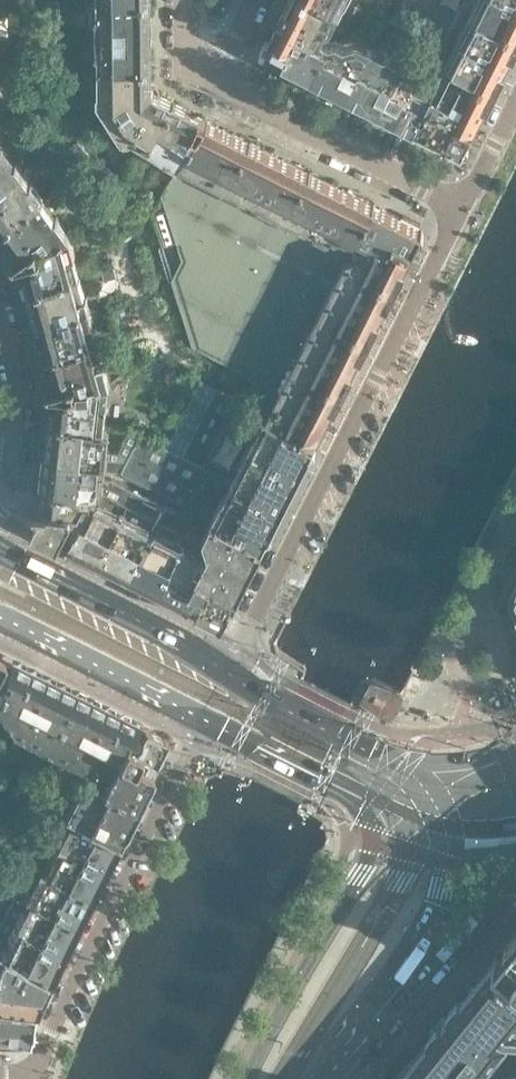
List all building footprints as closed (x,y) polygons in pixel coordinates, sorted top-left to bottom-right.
[(150,14),(150,0),(103,0),(103,12),(97,12),(97,51),(104,51),(104,65),(151,64),(150,14)] [(335,9),(317,0),(288,0),(277,21),(318,42),(321,37),(335,9)] [(335,9),(340,0),(317,0),(335,9)] [(393,2),(389,0),(379,0),(376,5),(377,7),(383,17),(386,16),(393,2)] [(515,43),(515,0),(463,0),(448,30),(453,32),(508,60),(515,43)] [(383,17),(377,7),(372,9),(378,20),(380,19),(383,17)] [(378,20),(372,9),(361,15),(367,26),(378,20)] [(378,32),(384,20),(380,19),(378,20),(367,26),(378,32)] [(314,73),(330,41),(321,37),(318,42),(277,21),(264,48),(314,73)] [(417,34),(413,23),(405,40),(412,44),(417,34)] [(508,60),(453,32),(447,43),(453,47),(446,61),(495,86),(508,60)] [(422,48),(417,34),(412,44),(422,49),(422,48)] [(348,90),(368,49),(352,41),(344,44),(336,39),(330,41),(314,73),(348,90)] [(380,107),(403,61),(386,52),(384,57),(368,49),(348,90),(380,107)] [(414,124),(432,89),(432,88),(418,81),(420,76),(411,71),(413,66),(403,61),(380,107),(414,124)] [(486,102),(495,86),(446,61),(432,88),(432,89),(480,113),(486,102)] [(148,143),(151,139),(174,102),(151,91),(151,64),(104,65),(104,89),(98,89),(98,97),(122,135),(127,136),(134,134),(148,143)] [(467,138),(480,113),(432,89),(414,124),(460,147),(464,140),(466,141),(467,138)] [(179,163),(207,119),(174,102),(151,139),(165,149),(163,153),(179,163)] [(316,439),(404,265),(409,256),(392,247),(391,249),(360,234),(375,203),(207,119),(179,163),(150,210),(193,345),(256,377),(243,402),(269,415),(316,439)] [(61,162),(52,150),(39,160),(48,171),(61,162)] [(24,171),(16,160),(10,165),(0,151),(0,188),(24,171)] [(26,186),(32,182),(24,171),(0,188),(0,230),(37,202),(26,186)] [(57,215),(50,220),(37,202),(0,230),(13,248),(14,248),(21,256),(69,233),(57,215)] [(417,233),(420,226),(375,203),(360,234),(391,249),(392,247),(409,256),(418,237),(417,237),(419,234),(417,233)] [(73,277),(68,256),(75,254),(69,233),(21,256),(24,267),(22,267),(28,289),(73,277)] [(90,307),(86,294),(79,296),(73,277),(28,289),(37,321),(90,307)] [(91,341),(85,322),(93,320),(90,307),(37,321),(46,354),(91,341)] [(110,381),(104,360),(96,362),(91,341),(46,354),(52,376),(53,375),(56,386),(110,381)] [(184,454),(216,388),(198,379),(167,445),(184,454)] [(105,425),(110,381),(56,386),(55,397),(53,397),(51,419),(105,425)] [(201,462),(232,397),(233,396),(216,388),(184,454),(201,462)] [(264,542),(303,464),(316,439),(269,415),(261,431),(257,429),(239,463),(243,465),(227,497),(224,496),(222,495),(212,516),(217,518),(264,542)] [(106,462),(108,440),(104,439),(105,425),(51,419),(47,456),(106,462)] [(184,454),(167,445),(141,433),(125,464),(106,462),(47,456),(46,471),(104,477),(105,469),(122,471),(212,516),(222,495),(224,496),(217,469),(201,462),(184,454)] [(97,560),(133,489),(112,478),(104,477),(46,471),(42,507),(32,527),(97,560)] [(158,591),(188,531),(194,519),(133,489),(97,560),(158,591)] [(223,623),(264,542),(217,518),(205,540),(188,531),(158,591),(223,623)] [(3,680),(13,660),(0,653),(0,686),(3,680)] [(42,674),(13,660),(3,680),(0,686),(0,712),(4,714),(6,720),(16,726),(42,674)] [(47,741),(73,690),(42,674),(16,726),(47,741)] [(391,715),(402,694),(400,691),(373,681),(371,681),(363,697),(363,699),(387,715),(391,715)] [(76,756),(102,705),(73,690),(47,741),(76,756)] [(108,768),(132,720),(102,705),(76,756),(88,762),(93,760),(108,768)] [(133,800),(156,756),(166,736),(132,720),(108,768),(100,783),(133,800)] [(32,794),(38,781),(29,777),(23,789),(32,794)] [(133,800),(100,783),(91,779),(80,782),(66,811),(72,814),(115,836),(133,800)] [(30,826),(34,819),(22,812),(18,820),(30,826)] [(102,863),(115,836),(72,814),(66,825),(62,823),(54,839),(102,863)] [(26,834),(30,826),(18,820),(14,828),(26,834)] [(61,944),(102,863),(54,839),(46,854),(50,856),(45,867),(41,865),(26,893),(30,895),(25,906),(21,904),(13,920),(61,944)] [(56,953),(61,944),(13,920),(5,935),(9,937),(3,949),(47,972),(56,953)] [(514,935),(505,946),(496,957),(494,956),(493,957),(495,959),(515,976),(515,933),(514,935)] [(33,1005),(47,972),(0,948),(0,1001),(33,1005)] [(509,1027),(515,1018),(515,976),(495,959),(397,1078),(515,1078),(515,1047),(509,1027)] [(0,1007),(0,1037),(27,1041),(33,1011),(0,1007)]
